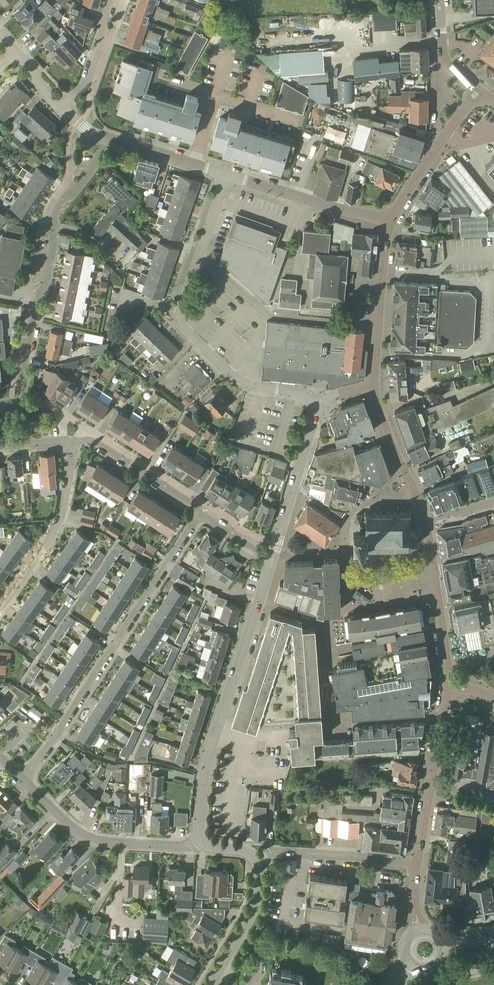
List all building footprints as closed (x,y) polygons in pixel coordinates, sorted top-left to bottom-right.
[(25,1),(14,12),(26,25),(25,27),(27,29),(29,29),(30,30),(42,19),(54,7),(47,0),(45,0),(39,5),(34,0),(27,0),(25,1)] [(139,5),(152,9),(168,15),(169,10),(160,7),(160,6),(154,4),(155,0),(140,0),(139,5)] [(472,1),(470,1),(470,9),(472,9),(472,11),(474,11),(475,12),(493,11),(493,0),(472,0),(472,1)] [(196,14),(198,7),(186,3),(183,10),(196,14)] [(89,31),(93,19),(82,16),(85,8),(73,4),(69,15),(75,17),(72,26),(89,31)] [(166,20),(168,15),(152,9),(139,5),(135,16),(148,21),(150,16),(156,18),(157,17),(166,20)] [(374,24),(379,24),(396,24),(396,12),(379,13),(374,13),(374,24)] [(57,30),(63,24),(54,14),(47,20),(51,24),(57,30)] [(347,26),(347,15),(322,14),(322,26),(347,26)] [(351,14),(351,25),(359,25),(359,14),(351,14)] [(405,35),(426,33),(424,14),(404,15),(405,35)] [(146,27),(148,21),(135,16),(131,28),(144,33),(151,35),(160,38),(161,34),(152,31),(153,30),(146,27)] [(41,41),(49,34),(45,30),(42,25),(33,33),(37,37),(41,41)] [(159,40),(160,38),(151,35),(144,33),(131,28),(126,40),(140,45),(142,39),(148,42),(149,41),(158,44),(159,40)] [(208,38),(200,34),(195,31),(175,67),(188,74),(208,38)] [(60,44),(49,34),(41,41),(65,67),(73,59),(60,45),(60,44)] [(480,54),(485,57),(486,55),(493,61),(493,35),(480,54)] [(60,45),(73,59),(81,51),(68,37),(60,44),(60,45)] [(400,69),(427,68),(427,48),(400,49),(400,69)] [(378,55),(352,59),(355,80),(400,75),(398,58),(379,61),(378,55)] [(154,63),(139,58),(137,64),(123,59),(114,88),(123,91),(118,110),(136,116),(135,121),(143,123),(142,127),(148,128),(149,125),(156,127),(155,131),(162,133),(163,129),(170,132),(169,135),(182,139),(183,136),(191,138),(200,109),(199,108),(198,112),(140,94),(150,63),(153,63),(153,64),(153,65),(154,63)] [(299,84),(329,82),(328,69),(298,71),(299,84)] [(401,90),(400,78),(388,79),(389,85),(391,85),(391,91),(396,90),(401,90)] [(354,102),(354,89),(354,79),(337,80),(338,101),(354,102)] [(303,114),(309,96),(283,81),(276,105),(303,114)] [(5,120),(12,112),(9,110),(16,103),(19,99),(25,104),(31,99),(25,93),(14,83),(5,93),(4,93),(0,98),(0,116),(5,120)] [(388,111),(409,111),(409,119),(418,119),(418,123),(427,123),(427,119),(427,97),(415,97),(415,90),(413,90),(401,91),(401,94),(388,94),(388,111)] [(194,108),(198,98),(187,94),(183,104),(194,108)] [(41,138),(54,124),(34,106),(22,120),(41,138)] [(317,106),(314,108),(312,111),(312,114),(314,117),(317,119),(320,119),(323,118),(325,115),(325,111),(324,108),(321,106),(317,106)] [(229,112),(227,119),(220,117),(213,140),(219,142),(217,147),(225,150),(223,153),(231,156),(230,159),(237,161),(238,158),(245,160),(244,163),(250,165),(251,162),(259,164),(258,167),(271,171),(272,168),(280,171),(284,156),(290,158),(293,147),(233,128),(234,125),(237,126),(240,116),(229,112)] [(28,135),(19,127),(21,125),(15,119),(6,128),(13,134),(13,133),(22,141),(28,135)] [(399,162),(410,166),(414,167),(418,156),(424,135),(415,132),(400,128),(399,131),(397,135),(371,126),(363,149),(363,150),(394,160),(394,161),(399,163),(399,162)] [(19,151),(24,147),(24,146),(15,137),(10,142),(19,151)] [(321,161),(327,144),(321,142),(315,159),(321,161)] [(353,165),(356,154),(341,149),(338,160),(353,165)] [(134,177),(133,182),(151,187),(153,182),(158,164),(139,158),(137,168),(135,169),(133,173),(135,175),(134,177)] [(438,207),(444,198),(450,205),(450,211),(451,217),(459,217),(460,236),(488,235),(488,215),(478,216),(478,214),(493,202),(459,159),(439,175),(442,180),(439,182),(431,177),(419,196),(414,203),(425,210),(429,203),(436,207),(438,207)] [(382,167),(367,160),(362,171),(369,174),(370,173),(377,176),(375,181),(384,185),(385,183),(393,186),(396,180),(397,181),(398,177),(397,177),(398,175),(393,172),(394,169),(388,166),(387,169),(382,167)] [(345,170),(332,166),(331,168),(321,166),(314,191),(337,198),(345,170)] [(23,177),(28,170),(23,167),(18,174),(23,177)] [(31,177),(48,188),(54,178),(38,167),(31,177)] [(176,187),(196,193),(200,182),(180,175),(173,173),(172,177),(178,179),(176,187)] [(350,180),(350,183),(349,183),(346,200),(355,201),(358,185),(359,181),(364,182),(365,177),(360,174),(356,173),(353,175),(352,180),(350,180)] [(105,185),(120,199),(116,203),(115,202),(92,227),(101,235),(109,226),(134,249),(135,248),(140,252),(148,242),(141,236),(138,233),(139,232),(125,220),(127,218),(121,213),(123,211),(124,211),(128,206),(129,206),(136,198),(112,176),(105,185)] [(41,198),(48,188),(31,177),(24,187),(41,198)] [(10,197),(15,190),(9,187),(5,194),(10,197)] [(34,208),(41,198),(24,187),(17,197),(34,208)] [(192,205),(196,193),(176,187),(173,194),(167,192),(165,196),(192,205)] [(150,193),(144,210),(144,211),(153,214),(159,196),(150,193)] [(188,216),(192,205),(165,196),(164,200),(171,202),(168,209),(188,216)] [(27,219),(34,208),(17,197),(10,207),(27,219)] [(184,228),(188,216),(168,209),(166,217),(159,214),(158,218),(184,228)] [(8,216),(0,211),(0,228),(8,216)] [(451,217),(450,211),(438,211),(438,219),(451,218),(451,217)] [(433,232),(434,224),(430,223),(431,215),(416,212),(415,213),(413,214),(412,218),(414,221),(413,225),(421,226),(421,229),(422,230),(421,232),(428,233),(428,231),(433,232)] [(219,260),(220,261),(268,303),(287,248),(276,244),(281,231),(272,228),(273,226),(236,213),(236,214),(219,260)] [(180,239),(184,228),(158,218),(156,223),(163,225),(160,232),(180,239)] [(354,227),(334,221),(332,241),(340,242),(339,252),(351,253),(352,254),(373,256),(375,257),(377,235),(366,234),(353,233),(354,227)] [(25,225),(7,222),(5,231),(4,231),(0,249),(0,292),(12,294),(16,276),(25,235),(23,235),(25,225)] [(345,273),(347,253),(337,252),(338,243),(329,243),(330,231),(304,229),(302,250),(310,251),(308,269),(307,269),(307,277),(314,277),(312,296),(311,306),(332,308),(333,302),(337,303),(337,298),(343,299),(345,280),(353,281),(353,273),(345,273)] [(146,251),(175,261),(179,249),(159,242),(156,249),(148,246),(146,251)] [(419,261),(420,256),(427,257),(426,264),(433,265),(435,250),(430,250),(431,246),(399,242),(396,264),(418,267),(424,267),(424,261),(419,261)] [(218,260),(220,253),(213,250),(211,257),(218,260)] [(65,264),(94,270),(95,263),(93,263),(94,256),(68,251),(65,264)] [(171,273),(175,261),(146,251),(146,252),(148,253),(146,257),(153,259),(150,266),(171,273)] [(371,277),(373,256),(352,254),(350,269),(358,270),(357,275),(371,277)] [(94,270),(65,264),(62,277),(91,283),(92,276),(90,276),(91,270),(94,270)] [(166,286),(171,273),(150,266),(148,274),(141,272),(140,276),(138,275),(138,276),(166,286)] [(162,298),(166,286),(138,276),(136,281),(144,284),(142,291),(162,298)] [(91,283),(62,277),(59,290),(88,296),(90,289),(88,288),(89,283),(91,283)] [(295,293),(297,281),(297,280),(281,278),(279,305),(299,306),(300,294),(295,293)] [(436,352),(440,290),(438,290),(439,285),(396,282),(394,304),(397,305),(396,326),(393,326),(391,348),(434,351),(434,352),(436,352)] [(88,296),(59,290),(57,303),(85,309),(87,302),(85,301),(86,296),(88,296)] [(440,290),(436,352),(442,352),(442,347),(468,348),(474,343),(477,298),(471,292),(445,290),(440,290)] [(85,309),(57,303),(54,316),(83,322),(84,315),(83,314),(84,309),(85,309)] [(132,343),(152,323),(143,315),(128,330),(135,336),(130,341),(132,343)] [(364,378),(367,349),(361,349),(363,331),(347,329),(302,324),(267,321),(261,378),(312,383),(313,377),(334,379),(337,386),(364,378)] [(146,347),(161,332),(152,323),(132,343),(136,347),(141,342),(146,347)] [(51,330),(48,342),(71,347),(72,341),(61,339),(61,338),(62,332),(51,330)] [(150,360),(169,340),(161,332),(146,347),(152,353),(147,358),(150,360)] [(169,340),(150,360),(153,364),(158,359),(163,364),(178,349),(169,340)] [(48,342),(45,355),(57,357),(59,351),(64,352),(70,354),(71,347),(48,342)] [(88,346),(90,356),(105,353),(107,343),(88,346)] [(429,370),(430,370),(457,363),(456,360),(430,358),(429,370)] [(73,360),(70,366),(73,368),(79,359),(73,360)] [(405,373),(412,372),(424,371),(423,366),(405,367),(405,360),(388,361),(389,374),(405,373)] [(195,363),(194,364),(184,374),(194,384),(192,386),(189,389),(195,395),(210,380),(211,379),(211,377),(198,363),(195,363)] [(149,365),(143,371),(154,381),(160,375),(149,365)] [(54,396),(66,378),(56,371),(45,369),(43,380),(48,384),(44,389),(54,396)] [(405,373),(389,374),(391,400),(407,399),(407,394),(414,394),(412,372),(405,373)] [(82,375),(76,384),(77,384),(82,388),(88,378),(82,375)] [(66,378),(54,396),(55,396),(55,395),(66,402),(77,384),(66,378)] [(442,392),(456,388),(454,380),(439,384),(442,392)] [(189,389),(192,386),(189,382),(183,388),(186,391),(188,389),(189,389)] [(443,429),(493,405),(493,387),(493,386),(453,405),(450,399),(426,407),(424,403),(414,404),(395,411),(407,446),(426,437),(433,433),(433,434),(443,429)] [(216,414),(227,404),(211,387),(200,398),(216,414)] [(86,415),(97,397),(87,391),(76,408),(86,415)] [(188,406),(193,401),(188,395),(182,400),(185,402),(188,406)] [(368,414),(370,413),(364,396),(340,405),(340,406),(326,420),(327,424),(321,426),(319,432),(321,437),(346,428),(344,424),(350,422),(354,420),(354,418),(368,414)] [(97,397),(86,415),(97,421),(108,404),(97,397)] [(193,401),(188,406),(195,414),(198,411),(202,408),(194,399),(193,401)] [(117,434),(128,417),(118,410),(107,428),(117,434)] [(193,419),(185,414),(177,426),(185,431),(193,419)] [(337,447),(351,443),(350,441),(354,439),(355,441),(364,437),(363,433),(374,429),(368,414),(354,418),(354,420),(350,422),(351,425),(347,426),(349,430),(347,431),(348,434),(334,438),(337,447)] [(475,425),(482,421),(479,414),(471,417),(475,425)] [(127,441),(138,423),(128,417),(117,434),(127,441)] [(138,447),(149,430),(138,423),(127,441),(138,447)] [(149,430),(138,447),(148,454),(159,437),(149,430)] [(423,440),(407,447),(414,463),(430,456),(430,455),(434,454),(442,450),(436,437),(434,434),(423,440)] [(452,450),(461,446),(458,439),(449,443),(452,450)] [(224,442),(221,451),(228,453),(231,444),(224,442)] [(320,470),(359,479),(359,478),(379,483),(381,485),(381,484),(390,474),(379,442),(369,445),(369,446),(355,451),(353,443),(351,443),(337,447),(315,453),(309,466),(320,470)] [(161,462),(172,469),(183,451),(172,445),(161,462)] [(468,452),(465,445),(453,450),(436,458),(437,458),(419,466),(418,469),(420,473),(419,474),(422,479),(424,483),(427,484),(445,476),(444,476),(454,471),(452,466),(455,465),(455,463),(462,460),(460,455),(468,452)] [(245,461),(248,450),(242,448),(239,459),(245,461)] [(252,465),(256,452),(248,450),(245,461),(244,463),(252,465)] [(172,469),(182,475),(193,458),(183,451),(172,469)] [(40,487),(41,487),(42,492),(44,492),(44,494),(56,493),(55,485),(56,485),(54,472),(55,472),(53,453),(41,455),(41,464),(38,464),(40,487)] [(271,469),(275,458),(269,456),(266,467),(271,469)] [(21,457),(7,458),(8,475),(10,475),(10,481),(17,480),(19,480),(23,480),(22,474),(22,472),(21,457)] [(192,482),(198,473),(205,478),(210,469),(193,458),(182,475),(192,482)] [(488,467),(485,458),(466,464),(468,473),(488,467)] [(97,487),(108,470),(97,463),(95,467),(88,464),(83,477),(87,480),(86,481),(97,487)] [(280,481),(285,469),(275,465),(270,477),(280,481)] [(358,481),(359,479),(320,470),(309,466),(306,476),(313,478),(310,487),(325,491),(323,502),(329,504),(332,507),(343,510),(346,509),(350,507),(352,505),(353,500),(359,501),(363,482),(358,481)] [(427,492),(435,510),(446,506),(451,504),(452,504),(463,500),(462,499),(468,496),(469,498),(480,494),(480,492),(485,490),(486,494),(493,491),(493,480),(489,467),(482,469),(461,477),(462,480),(427,492)] [(206,490),(205,491),(215,497),(225,481),(228,477),(218,471),(213,468),(207,478),(212,481),(206,490)] [(97,487),(93,494),(103,500),(107,494),(118,476),(108,470),(97,487)] [(118,476),(107,494),(117,500),(129,483),(118,476)] [(234,487),(225,481),(215,497),(224,503),(225,501),(234,487)] [(32,511),(31,502),(32,502),(30,482),(23,483),(25,503),(25,502),(26,511),(32,511)] [(234,507),(245,491),(235,485),(234,487),(225,501),(234,507)] [(138,513),(149,496),(139,489),(127,507),(138,513)] [(244,513),(254,497),(245,491),(234,507),(244,513)] [(272,505),(275,497),(268,495),(265,502),(262,501),(256,516),(268,521),(274,506),(272,505)] [(148,520),(159,503),(149,496),(138,513),(148,520)] [(309,533),(323,513),(307,502),(294,523),(309,533)] [(158,526),(169,509),(159,503),(148,520),(158,526)] [(394,512),(388,512),(388,510),(387,510),(387,509),(381,508),(381,510),(380,510),(380,512),(375,512),(375,510),(373,510),(373,512),(366,512),(365,510),(364,512),(365,513),(356,513),(353,519),(353,529),(353,544),(366,544),(366,545),(364,547),(366,548),(367,546),(374,546),(374,548),(376,549),(376,546),(381,546),(381,549),(383,549),(383,546),(388,546),(388,549),(389,549),(389,546),(393,546),(393,549),(395,549),(395,545),(401,545),(400,549),(402,549),(403,545),(408,545),(408,549),(410,548),(410,545),(416,542),(418,543),(419,542),(417,540),(416,533),(419,531),(418,530),(415,531),(409,529),(409,513),(411,512),(410,511),(408,512),(402,512),(402,510),(400,510),(400,512),(395,512),(395,510),(394,510),(394,512)] [(83,509),(82,516),(94,519),(95,512),(83,509)] [(169,509),(158,526),(169,533),(180,516),(169,509)] [(323,513),(309,533),(324,543),(339,523),(323,513)] [(482,526),(481,523),(488,522),(486,514),(462,521),(464,525),(438,530),(443,559),(471,551),(481,549),(482,555),(493,551),(493,523),(482,526)] [(94,519),(82,516),(80,523),(92,526),(94,519)] [(110,523),(108,526),(106,530),(105,530),(116,537),(120,530),(110,523)] [(11,540),(24,549),(31,539),(19,529),(11,540)] [(82,549),(83,547),(89,539),(77,530),(70,540),(82,549)] [(212,554),(216,549),(214,548),(219,540),(207,533),(199,545),(197,543),(191,551),(205,560),(202,565),(208,569),(216,556),(212,554)] [(16,559),(24,549),(11,540),(4,550),(16,559)] [(75,559),(82,549),(70,540),(62,550),(75,559)] [(115,560),(116,559),(121,552),(120,552),(124,546),(118,543),(109,556),(115,560)] [(16,559),(4,550),(0,555),(0,562),(9,569),(16,559)] [(67,570),(75,559),(62,550),(55,561),(67,570)] [(100,562),(105,554),(99,550),(94,558),(100,562)] [(488,591),(493,589),(493,556),(493,554),(481,556),(481,553),(467,555),(467,556),(443,561),(448,590),(449,590),(451,601),(474,596),(488,591)] [(228,582),(236,570),(241,563),(233,557),(232,555),(218,558),(216,556),(208,569),(214,573),(211,577),(219,582),(222,578),(228,582)] [(110,567),(115,560),(109,556),(104,563),(110,567)] [(128,568),(141,576),(148,566),(135,557),(128,567),(128,568)] [(100,562),(94,558),(89,565),(95,569),(100,562)] [(338,610),(337,559),(323,559),(323,561),(285,562),(285,575),(291,575),(288,584),(279,581),(274,598),(283,601),(293,605),(294,601),(299,602),(297,606),(307,609),(316,612),(323,615),(324,613),(338,612),(338,610)] [(60,580),(67,570),(55,561),(47,571),(60,580)] [(9,569),(0,562),(0,578),(2,579),(9,569)] [(121,579),(134,587),(141,576),(128,568),(128,567),(123,564),(120,569),(125,572),(121,579)] [(101,580),(107,573),(100,568),(95,576),(101,580)] [(86,582),(91,575),(85,571),(80,578),(86,582)] [(191,589),(196,581),(181,572),(176,580),(191,589)] [(101,580),(95,576),(90,584),(96,588),(101,580)] [(81,590),(86,582),(80,578),(75,585),(69,581),(63,589),(75,597),(80,589),(81,590)] [(127,597),(134,587),(121,579),(114,589),(127,597)] [(32,591),(45,600),(53,590),(40,580),(32,591)] [(166,596),(179,604),(186,594),(173,585),(166,596)] [(205,598),(208,599),(211,591),(211,590),(205,588),(202,595),(205,598)] [(87,601),(92,593),(86,589),(81,597),(87,601)] [(121,608),(127,597),(114,589),(108,600),(121,608)] [(488,591),(489,599),(481,600),(480,601),(471,602),(454,606),(452,609),(455,627),(458,629),(461,629),(464,628),(468,649),(483,646),(493,644),(493,589),(488,591)] [(38,610),(45,600),(32,591),(25,601),(38,610)] [(226,603),(227,599),(217,596),(218,593),(211,591),(208,599),(207,603),(214,605),(214,603),(223,606),(220,616),(233,621),(238,606),(226,603)] [(65,614),(75,599),(68,595),(64,602),(59,610),(65,614)] [(172,615),(179,604),(166,596),(160,606),(172,615)] [(87,601),(81,597),(76,605),(82,608),(87,601)] [(114,619),(121,608),(108,600),(101,610),(114,619)] [(30,620),(38,610),(25,601),(17,611),(30,620)] [(196,614),(200,606),(193,602),(189,611),(196,614)] [(166,625),(172,615),(160,606),(153,617),(166,625)] [(395,631),(414,627),(420,626),(419,622),(423,621),(420,606),(416,607),(416,606),(376,614),(348,617),(344,618),(346,633),(350,633),(350,637),(376,634),(376,637),(395,634),(395,631)] [(65,614),(59,610),(54,617),(60,621),(65,614)] [(107,629),(114,619),(101,610),(94,621),(107,629)] [(23,631),(30,620),(17,611),(10,621),(23,631)] [(196,614),(189,611),(185,619),(192,622),(196,614)] [(296,727),(296,729),(288,730),(289,739),(290,739),(292,758),(315,757),(418,749),(421,735),(424,722),(401,724),(401,725),(395,725),(395,724),(352,727),(353,740),(348,740),(348,739),(321,741),(322,742),(314,743),(314,737),(323,737),(322,726),(314,627),(302,628),(301,622),(291,619),(284,616),(270,612),(265,627),(266,627),(264,636),(262,636),(261,636),(260,638),(260,639),(246,681),(246,682),(246,684),(245,686),(243,685),(232,722),(256,730),(259,721),(262,722),(264,722),(269,722),(271,722),(274,722),(296,721),(296,727)] [(71,628),(76,621),(69,615),(58,630),(64,634),(70,627),(71,628)] [(159,636),(166,625),(153,617),(146,628),(159,636)] [(199,637),(201,633),(199,632),(203,625),(211,628),(213,622),(199,617),(197,623),(198,624),(194,629),(193,629),(191,634),(199,637)] [(27,634),(23,631),(10,621),(2,632),(15,641),(20,635),(24,638),(27,634)] [(51,634),(56,627),(50,623),(45,630),(51,634)] [(185,637),(189,628),(182,625),(178,633),(185,637)] [(152,646),(159,636),(146,628),(139,638),(152,646)] [(209,640),(225,646),(229,634),(217,630),(216,630),(212,629),(209,640)] [(361,664),(357,665),(356,660),(337,664),(337,669),(331,670),(335,687),(338,686),(339,693),(335,694),(336,706),(351,705),(352,716),(424,710),(424,703),(429,703),(431,676),(425,677),(424,670),(429,669),(426,654),(427,653),(425,641),(424,641),(422,629),(352,642),(354,655),(359,654),(360,658),(361,664)] [(51,634),(45,630),(39,638),(46,642),(51,634)] [(64,634),(58,630),(53,637),(60,641),(64,634)] [(79,644),(92,652),(99,641),(86,633),(79,644)] [(185,637),(178,633),(175,642),(181,645),(185,637)] [(197,642),(199,637),(191,634),(189,638),(197,642)] [(145,657),(152,646),(139,638),(133,649),(145,657)] [(38,652),(44,644),(38,640),(32,648),(38,652)] [(225,646),(209,640),(209,641),(206,640),(204,646),(211,648),(209,653),(222,657),(225,646)] [(50,655),(56,647),(50,643),(44,651),(50,655)] [(85,663),(92,652),(79,644),(72,654),(85,663)] [(173,663),(178,651),(172,648),(166,659),(173,663)] [(50,655),(44,651),(39,658),(45,662),(50,655)] [(5,673),(6,659),(10,659),(10,653),(0,652),(0,673),(5,673)] [(194,661),(196,658),(183,652),(181,656),(188,659),(189,659),(194,661)] [(218,669),(222,657),(209,653),(207,660),(202,658),(200,664),(205,665),(206,665),(218,669)] [(78,673),(85,663),(72,654),(65,665),(78,673)] [(187,664),(189,659),(188,659),(181,656),(177,665),(185,669),(187,664)] [(126,659),(119,669),(132,678),(138,682),(141,676),(135,672),(139,667),(126,659)] [(167,674),(173,663),(166,659),(164,664),(161,663),(158,670),(167,674)] [(35,664),(30,672),(36,676),(41,668),(36,664),(35,664)] [(71,684),(78,673),(65,665),(59,675),(71,684)] [(214,680),(218,669),(206,665),(205,665),(202,676),(214,680)] [(128,684),(132,678),(119,669),(112,680),(125,688),(128,684)] [(36,676),(30,672),(25,679),(31,683),(36,676)] [(158,695),(166,678),(155,672),(151,679),(150,681),(152,681),(155,683),(151,691),(158,695)] [(65,694),(71,684),(59,675),(52,686),(65,694)] [(123,692),(125,688),(112,680),(105,691),(118,699),(123,692)] [(10,687),(14,691),(18,696),(14,699),(19,704),(29,694),(13,684),(10,687)] [(58,705),(65,694),(52,686),(45,697),(58,705)] [(172,694),(173,694),(175,690),(167,686),(164,690),(172,694)] [(170,699),(173,694),(172,694),(164,690),(162,695),(170,699)] [(207,705),(210,694),(197,690),(194,701),(207,705)] [(117,700),(118,699),(105,691),(98,701),(111,710),(117,700)] [(151,691),(147,699),(154,702),(158,695),(151,691)] [(190,713),(203,717),(207,705),(194,701),(187,699),(185,705),(192,707),(190,713)] [(107,716),(111,710),(98,701),(91,712),(104,720),(107,716)] [(147,717),(151,709),(144,705),(141,714),(147,717)] [(162,716),(170,718),(171,716),(165,714),(165,716),(163,715),(164,712),(156,708),(154,712),(162,716)] [(101,725),(104,720),(91,712),(85,722),(97,731),(101,725)] [(170,719),(170,718),(162,716),(154,712),(152,717),(160,721),(162,717),(170,719)] [(199,728),(203,717),(190,713),(188,719),(182,717),(180,722),(186,724),(199,728)] [(141,714),(136,722),(143,725),(147,717),(141,714)] [(480,730),(482,718),(479,718),(479,716),(466,714),(465,715),(463,715),(457,747),(454,746),(449,773),(486,780),(486,784),(488,786),(493,787),(493,733),(480,730)] [(79,734),(77,737),(83,741),(85,738),(91,741),(95,744),(101,733),(97,731),(85,722),(78,733),(79,734)] [(199,728),(186,724),(180,722),(178,728),(185,730),(183,736),(196,740),(199,728)] [(136,740),(140,731),(134,728),(130,736),(136,740)] [(152,738),(154,734),(146,730),(144,735),(152,738)] [(136,740),(130,736),(126,745),(133,748),(136,740)] [(192,751),(196,740),(183,736),(179,747),(192,751)] [(147,754),(150,747),(139,744),(134,754),(134,761),(148,761),(147,754)] [(179,747),(170,744),(168,749),(171,750),(169,757),(175,759),(175,758),(188,763),(192,751),(179,747)] [(128,758),(131,751),(122,747),(119,754),(128,758)] [(115,761),(117,753),(106,749),(103,757),(115,761)] [(74,754),(65,763),(63,761),(50,775),(60,784),(73,771),(72,770),(76,765),(82,771),(87,766),(74,754)] [(392,774),(394,774),(393,779),(396,780),(398,780),(415,783),(416,775),(415,775),(417,762),(408,760),(408,763),(394,761),(392,774)] [(111,775),(115,765),(108,762),(106,768),(112,770),(111,775)] [(115,765),(111,775),(116,775),(115,780),(126,780),(127,768),(117,767),(115,765)] [(78,785),(69,794),(85,808),(95,797),(88,790),(92,786),(95,790),(103,781),(99,777),(103,770),(105,767),(101,766),(99,769),(96,774),(88,782),(86,781),(82,785),(80,783),(86,777),(81,772),(73,781),(78,785)] [(163,796),(164,775),(151,773),(149,795),(163,796)] [(289,781),(291,785),(296,785),(298,780),(295,777),(291,777),(289,781)] [(0,790),(0,808),(2,810),(0,813),(0,816),(3,819),(9,812),(4,809),(13,800),(1,788),(0,790)] [(278,808),(278,805),(279,793),(270,792),(269,808),(278,808)] [(382,806),(411,811),(413,796),(392,793),(390,792),(389,797),(384,796),(382,806)] [(106,820),(114,820),(113,826),(124,827),(125,806),(126,800),(126,793),(115,793),(114,806),(106,805),(106,820)] [(372,806),(372,795),(344,794),(344,804),(372,806)] [(125,806),(124,827),(134,827),(135,807),(136,807),(137,800),(127,800),(127,806),(125,806)] [(152,808),(152,813),(151,813),(150,828),(167,829),(167,814),(161,813),(162,803),(152,802),(152,808)] [(341,818),(343,812),(342,812),(342,804),(333,803),(323,803),(323,817),(325,817),(341,818)] [(471,809),(437,804),(434,829),(455,832),(455,829),(474,832),(475,821),(489,823),(491,808),(472,805),(471,809)] [(265,835),(266,819),(265,819),(266,806),(253,805),(251,834),(265,835)] [(408,830),(411,811),(382,806),(381,812),(380,817),(382,817),(381,822),(381,826),(398,829),(408,830)] [(36,823),(21,807),(13,815),(11,814),(5,820),(0,825),(4,829),(9,824),(21,837),(36,823)] [(380,817),(381,812),(373,812),(373,814),(343,812),(341,818),(325,817),(323,817),(316,817),(315,831),(322,831),(322,834),(358,837),(359,821),(359,820),(373,820),(373,821),(381,822),(382,817),(380,817)] [(408,830),(398,829),(381,826),(381,828),(365,826),(363,841),(361,841),(360,846),(362,846),(362,848),(404,854),(408,830)] [(49,832),(35,846),(34,845),(28,851),(33,856),(39,850),(47,858),(61,843),(49,832)] [(456,849),(463,849),(464,840),(456,840),(456,849)] [(15,854),(17,852),(5,841),(0,846),(0,864),(2,862),(5,865),(15,854)] [(21,864),(29,855),(22,849),(14,858),(21,864)] [(60,872),(65,867),(66,868),(79,856),(71,849),(65,855),(63,853),(52,864),(60,872)] [(86,894),(107,875),(91,858),(70,878),(86,894)] [(294,871),(295,860),(286,860),(285,871),(294,871)] [(148,877),(149,866),(141,865),(141,867),(134,867),(133,878),(123,877),(122,895),(123,895),(123,896),(124,898),(126,899),(128,900),(131,899),(132,896),(132,895),(144,896),(145,884),(152,885),(152,877),(148,877)] [(176,883),(175,893),(182,894),(183,882),(184,882),(185,870),(177,869),(177,867),(169,867),(168,881),(169,881),(169,883),(176,883)] [(215,891),(216,871),(211,871),(208,868),(205,871),(204,870),(204,883),(196,883),(195,896),(210,897),(210,891),(215,891)] [(462,880),(462,876),(454,876),(454,872),(442,870),(429,868),(426,900),(438,901),(455,903),(462,903),(463,898),(463,896),(463,895),(462,895),(462,880)] [(471,898),(473,905),(471,905),(471,906),(466,907),(468,915),(473,914),(473,916),(474,916),(475,921),(493,917),(493,901),(490,886),(470,890),(468,890),(468,880),(469,868),(463,868),(462,876),(462,880),(462,895),(463,895),(463,896),(471,896),(471,898)] [(216,871),(215,891),(220,891),(219,898),(219,905),(230,906),(230,898),(232,898),(232,892),(233,885),(227,884),(228,873),(228,872),(227,872),(224,869),(221,872),(216,871)] [(376,891),(346,887),(347,879),(310,874),(307,889),(311,890),(310,900),(306,900),(304,915),(343,921),(344,913),(348,913),(346,932),(345,940),(387,946),(388,938),(389,938),(391,923),(393,923),(394,916),(393,916),(394,902),(395,894),(392,890),(387,889),(383,892),(376,891)] [(53,895),(63,885),(57,879),(47,889),(53,895)] [(62,888),(55,896),(60,900),(67,892),(62,888)] [(16,894),(12,898),(20,906),(24,902),(16,894)] [(176,910),(192,911),(192,906),(192,899),(177,899),(176,910)] [(192,920),(197,923),(199,924),(200,928),(204,927),(201,932),(196,929),(192,936),(197,939),(196,941),(203,945),(208,944),(212,937),(211,936),(213,933),(214,933),(217,929),(221,928),(220,924),(221,923),(220,923),(224,916),(224,914),(212,913),(212,907),(200,907),(192,906),(192,911),(192,912),(196,914),(195,916),(192,920)] [(74,909),(66,925),(84,935),(93,921),(87,918),(88,916),(74,909)] [(47,917),(45,922),(50,925),(53,920),(47,917)] [(96,917),(91,926),(101,931),(106,922),(96,917)] [(152,943),(167,944),(169,919),(144,918),(143,938),(145,938),(145,942),(152,943)] [(71,940),(75,933),(69,929),(65,936),(71,940)] [(17,948),(13,945),(16,940),(5,934),(0,942),(0,947),(3,949),(0,954),(0,963),(2,962),(7,965),(17,948)] [(321,943),(335,945),(337,936),(322,934),(321,943)] [(28,963),(35,951),(24,945),(21,950),(17,948),(7,965),(12,968),(13,972),(17,971),(22,963),(26,962),(28,963)] [(172,968),(189,978),(192,973),(195,972),(194,968),(195,968),(184,962),(188,955),(175,947),(174,947),(167,959),(174,964),(172,968)] [(47,965),(49,962),(45,960),(46,958),(35,951),(28,963),(31,965),(32,968),(27,977),(28,981),(32,980),(37,982),(47,965)] [(58,980),(65,969),(67,964),(52,956),(49,962),(47,965),(37,982),(41,984),(49,984),(53,978),(58,980)] [(77,983),(72,979),(75,974),(71,971),(73,968),(67,964),(65,969),(58,980),(63,983),(62,984),(76,984),(77,983)] [(306,981),(302,981),(303,974),(291,972),(291,970),(273,967),(272,973),(270,973),(269,983),(267,983),(267,984),(305,984),(306,981)] [(169,972),(162,968),(158,974),(160,975),(158,980),(166,984),(169,984),(171,981),(178,984),(187,984),(186,983),(189,978),(172,968),(169,972)] [(125,972),(121,979),(125,981),(129,975),(125,972)]
